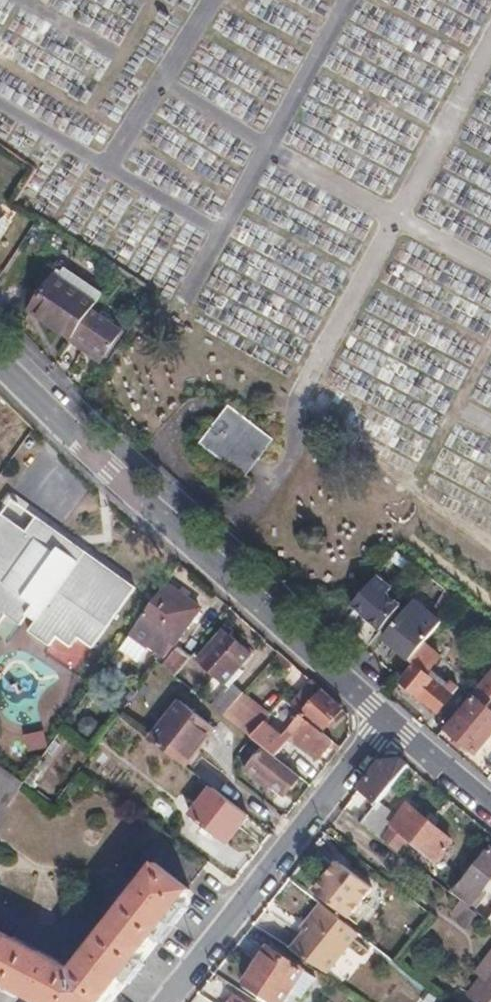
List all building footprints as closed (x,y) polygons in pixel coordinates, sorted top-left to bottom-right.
[(33,310),(73,337),(75,334),(92,309),(97,303),(57,276),(33,310)] [(92,309),(75,334),(73,337),(71,340),(92,354),(96,348),(106,355),(123,330),(92,309)] [(96,348),(92,354),(102,362),(106,355),(96,348)] [(230,408),(204,441),(245,473),(270,439),(230,408)] [(89,555),(83,558),(65,545),(68,541),(36,518),(26,533),(2,517),(0,519),(0,627),(6,617),(21,627),(26,620),(35,625),(30,633),(51,648),(58,638),(74,648),(80,639),(95,649),(135,589),(89,555)] [(83,558),(89,555),(68,541),(65,545),(83,558)] [(354,606),(388,635),(400,621),(408,612),(390,597),(396,590),(379,576),(354,606)] [(200,608),(166,584),(131,633),(165,657),(200,608)] [(388,635),(385,638),(411,661),(425,644),(443,622),(417,601),(408,612),(400,621),(388,635)] [(225,630),(199,660),(226,684),(252,654),(225,630)] [(411,661),(418,667),(405,683),(439,712),(460,687),(451,680),(447,685),(430,671),(441,657),(425,644),(411,661)] [(178,647),(162,666),(175,677),(191,657),(178,647)] [(295,667),(280,653),(273,661),(289,675),(295,667)] [(478,691),(446,727),(477,751),(490,735),(490,708),(483,701),(490,692),(490,675),(478,691)] [(343,710),(306,677),(300,684),(315,698),(301,714),(311,722),(323,733),(343,710)] [(251,712),(264,722),(283,699),(272,689),(251,712)] [(227,692),(214,708),(225,716),(238,701),(227,692)] [(180,700),(149,739),(185,765),(215,726),(180,700)] [(251,737),(252,738),(275,756),(287,742),(264,722),(251,737)] [(323,733),(311,722),(296,739),(319,759),(334,741),(323,733)] [(29,751),(49,748),(47,731),(26,734),(29,751)] [(261,748),(249,763),(285,793),(297,778),(261,748)] [(382,761),(361,788),(379,801),(381,798),(410,765),(403,759),(382,761)] [(7,807),(24,783),(0,765),(0,802),(7,807)] [(228,843),(250,815),(213,786),(192,815),(228,843)] [(361,788),(353,798),(370,811),(379,801),(361,788)] [(353,798),(344,809),(362,822),(370,811),(353,798)] [(370,811),(362,822),(399,849),(407,838),(435,860),(451,839),(410,805),(401,815),(381,798),(379,801),(370,811)] [(454,890),(471,905),(490,879),(490,846),(490,845),(454,890)] [(337,861),(328,872),(331,875),(341,864),(337,861)] [(23,993),(41,1001),(102,1001),(189,890),(156,864),(72,969),(43,954),(23,993)] [(328,872),(313,890),(348,918),(372,889),(341,864),(331,875),(328,872)] [(305,932),(293,949),(329,973),(358,933),(319,904),(307,920),(312,923),(305,932)] [(300,929),(305,932),(312,923),(307,920),(300,929)] [(10,938),(0,933),(0,956),(10,938)] [(0,956),(0,981),(23,993),(43,954),(10,938),(0,956)] [(247,980),(280,1001),(282,1001),(303,969),(269,946),(247,980)] [(470,996),(479,1001),(490,1001),(490,968),(470,996)] [(235,991),(232,994),(215,983),(207,995),(219,1001),(251,1001),(235,991)]
